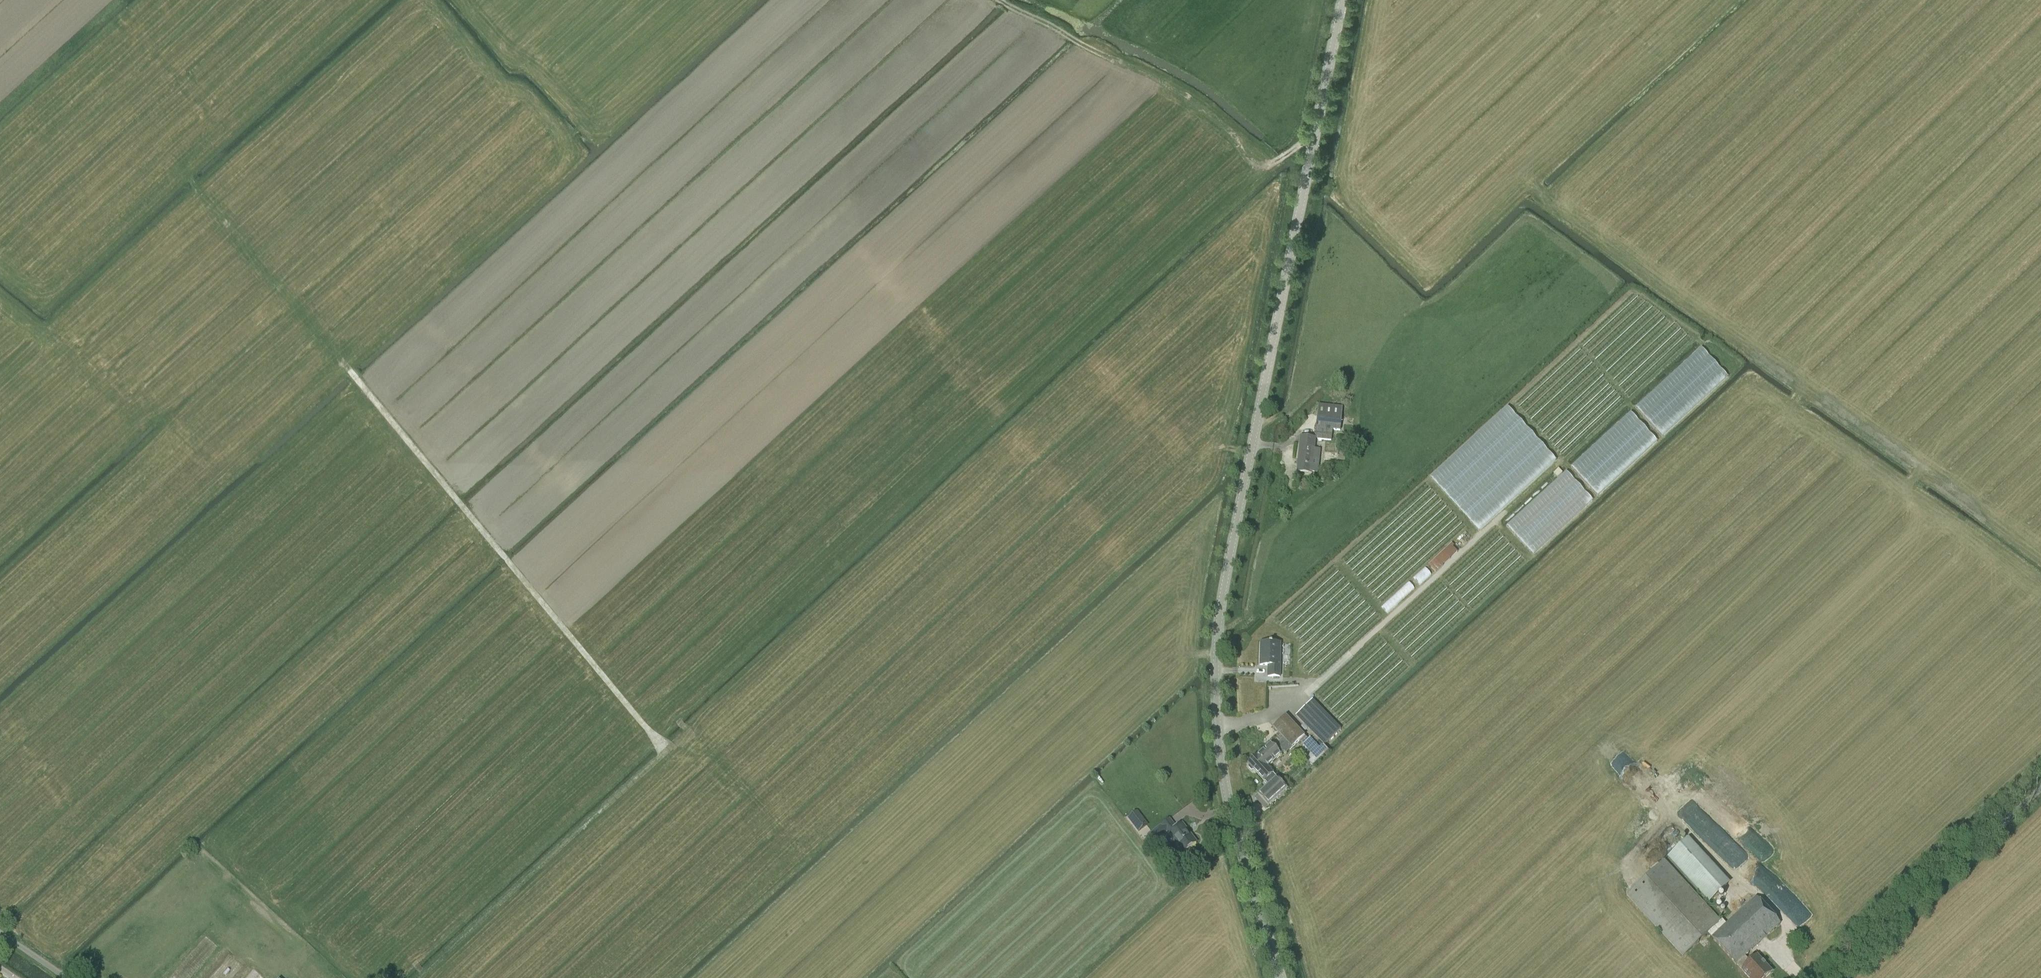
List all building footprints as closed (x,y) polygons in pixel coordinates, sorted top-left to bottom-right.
[(1637,407),(1664,436),(1729,376),(1702,347),(1637,407)] [(1479,530),(1557,460),(1509,406),(1431,476),(1479,530)] [(1315,440),(1332,441),(1333,431),(1340,432),(1342,408),(1317,407),(1316,434),(1315,440)] [(1598,495),(1658,441),(1632,412),(1572,465),(1598,495)] [(1315,440),(1300,438),(1297,474),(1312,475),(1312,474),(1317,474),(1319,452),(1314,451),(1315,440)] [(1534,554),(1594,500),(1567,471),(1507,525),(1534,554)] [(1279,677),(1280,664),(1277,664),(1277,643),(1260,642),(1260,665),(1268,665),(1268,677),(1279,677)] [(1313,701),(1296,716),(1324,746),(1341,731),(1313,701)] [(1271,744),(1257,757),(1267,767),(1268,768),(1281,756),(1280,755),(1284,751),(1286,754),(1299,741),(1305,736),(1286,716),(1274,728),(1284,739),(1274,748),(1271,744)] [(1257,757),(1257,756),(1249,764),(1250,765),(1249,767),(1252,770),(1254,770),(1268,785),(1258,795),(1262,799),(1259,802),(1265,809),(1268,806),(1269,807),(1287,789),(1268,768),(1267,767),(1257,757)] [(1694,828),(1706,816),(1655,766),(1643,778),(1694,828)] [(1138,832),(1147,825),(1137,812),(1128,819),(1138,832)] [(1161,825),(1163,827),(1150,837),(1154,842),(1167,832),(1168,834),(1169,834),(1183,853),(1197,843),(1182,824),(1177,828),(1170,818),(1161,825)] [(1667,859),(1675,868),(1707,903),(1728,884),(1687,840),(1667,859)] [(1672,870),(1664,862),(1627,896),(1682,956),(1707,934),(1735,965),(1736,965),(1742,971),(1741,971),(1747,977),(1766,977),(1771,973),(1757,957),(1750,963),(1744,957),(1780,924),(1756,898),(1726,925),(1722,920),(1719,922),(1672,870)]
